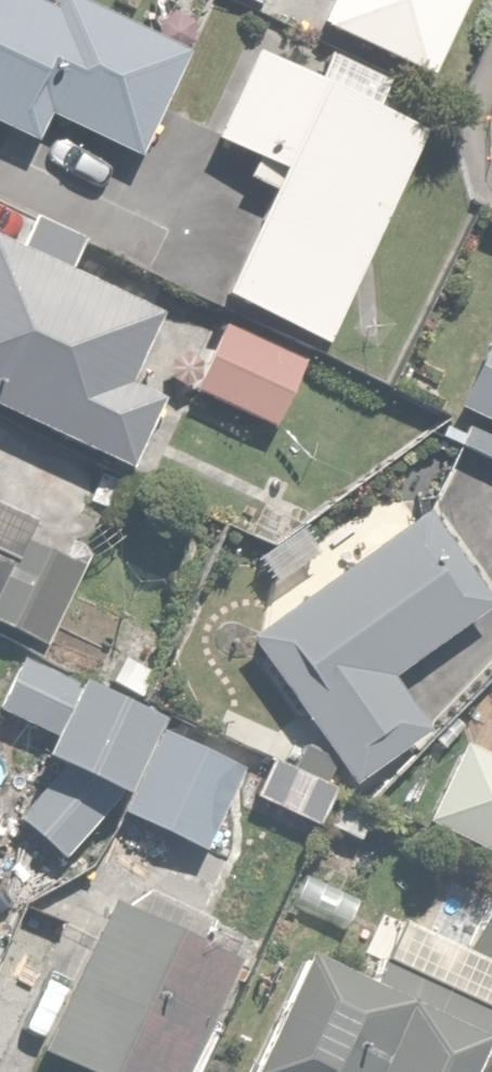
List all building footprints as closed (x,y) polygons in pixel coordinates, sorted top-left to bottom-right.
[(92,0),(0,0),(0,116),(36,133),(48,107),(144,151),(192,46),(92,0)] [(318,342),(424,116),(391,101),(395,92),(261,29),(214,129),(276,158),(213,293),(318,342)] [(105,456),(101,465),(141,484),(179,402),(153,390),(185,323),(0,237),(0,407),(105,456)] [(489,313),(431,430),(462,446),(447,476),(491,498),(491,314),(489,313)] [(318,354),(223,315),(192,390),(287,429),(318,354)] [(0,454),(0,620),(33,634),(94,495),(0,454)] [(243,632),(342,784),(426,729),(384,665),(491,594),(491,587),(437,504),(243,632)] [(17,642),(0,677),(0,716),(46,737),(9,817),(90,854),(158,707),(17,642)] [(240,759),(160,724),(122,812),(202,846),(240,759)] [(460,736),(423,826),(491,855),(491,750),(460,736)] [(110,893),(40,1049),(91,1071),(190,1071),(244,953),(110,893)] [(467,942),(491,955),(491,893),(467,942)] [(301,942),(240,1071),(482,1071),(491,1050),(491,1012),(377,958),(368,976),(301,942)]
